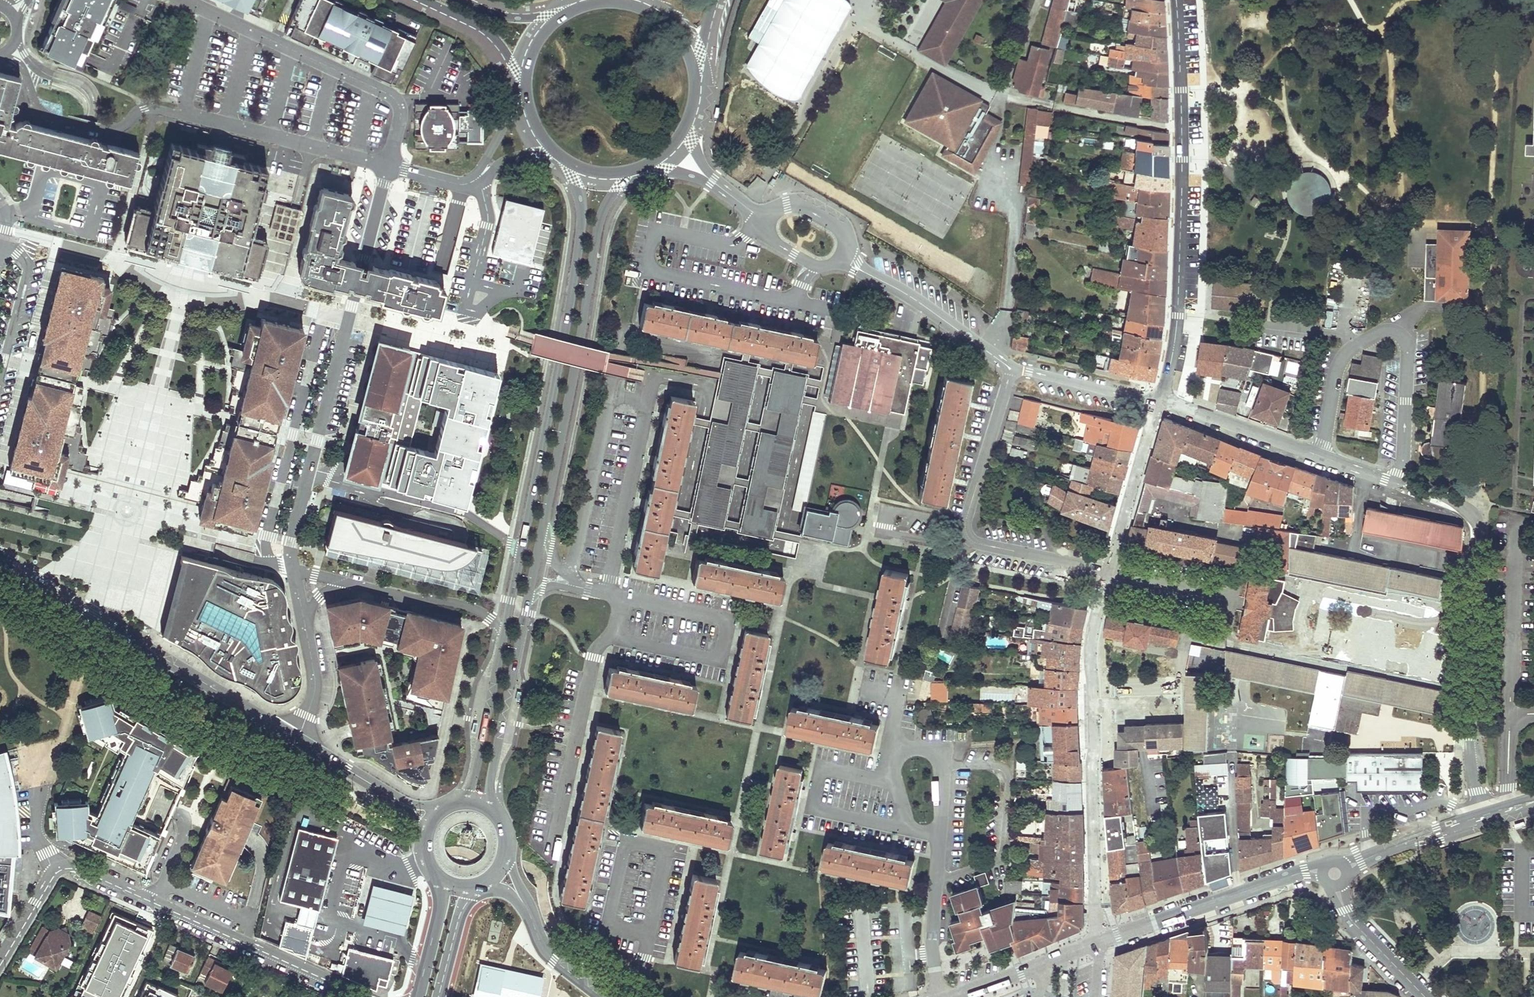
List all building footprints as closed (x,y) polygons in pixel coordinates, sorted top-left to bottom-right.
[(112,0),(62,0),(60,4),(64,6),(57,21),(53,19),(53,20),(42,45),(58,52),(62,42),(76,48),(77,46),(86,50),(92,36),(89,34),(93,25),(96,27),(105,8),(108,9),(112,0)] [(53,20),(53,19),(57,21),(64,6),(60,4),(62,0),(58,0),(50,18),(53,20)] [(121,8),(133,13),(136,7),(120,0),(121,8)] [(258,15),(265,0),(226,0),(258,15)] [(372,20),(373,19),(365,15),(364,17),(356,13),(357,11),(341,4),(340,6),(332,2),(333,0),(299,0),(292,17),(296,19),(289,35),(308,44),(313,33),(323,38),(324,36),(342,44),(341,46),(345,48),(345,47),(346,45),(358,51),(368,56),(367,58),(376,62),(371,73),(390,81),(397,66),(401,68),(414,40),(396,31),(397,29),(381,22),(380,24),(372,20)] [(745,66),(753,79),(768,91),(784,98),(800,101),(852,7),(843,0),(784,0),(758,46),(745,66)] [(784,0),(770,0),(747,40),(758,46),(784,0)] [(945,63),(980,0),(955,0),(934,37),(930,35),(922,50),(945,63)] [(955,0),(939,0),(947,5),(930,35),(934,37),(955,0)] [(1041,44),(1056,47),(1059,36),(1062,25),(1066,11),(1068,0),(1053,0),(1041,44)] [(1161,0),(1125,0),(1124,8),(1163,13),(1162,6),(1161,0)] [(1163,18),(1163,13),(1124,8),(1123,7),(1122,18),(1126,19),(1164,24),(1163,18)] [(1077,12),(1066,11),(1062,25),(1071,26),(1075,27),(1077,12)] [(289,35),(296,19),(292,17),(285,33),(289,35)] [(1164,30),(1164,24),(1126,19),(1125,31),(1126,32),(1147,35),(1151,34),(1164,36),(1164,30)] [(99,28),(96,27),(93,25),(89,34),(92,36),(95,38),(99,28)] [(1164,41),(1164,36),(1151,34),(1147,35),(1126,32),(1126,36),(1135,38),(1134,45),(1164,49),(1164,41)] [(62,42),(58,52),(81,62),(86,50),(77,46),(76,48),(62,42)] [(1165,49),(1164,49),(1134,45),(1132,45),(1125,44),(1125,51),(1110,49),(1109,56),(1124,59),(1133,60),(1155,61),(1166,60),(1166,55),(1165,49)] [(358,51),(346,45),(345,47),(345,48),(357,53),(358,51)] [(1040,86),(1050,51),(1031,45),(1027,61),(1019,58),(1013,81),(1016,82),(1014,87),(1019,89),(1019,92),(1037,97),(1043,98),(1045,92),(1043,91),(1044,87),(1040,86)] [(1056,47),(1051,62),(1056,63),(1060,64),(1062,57),(1063,49),(1056,47)] [(1124,59),(1109,56),(1100,55),(1098,63),(1122,69),(1123,68),(1124,59)] [(1166,66),(1166,60),(1155,61),(1133,60),(1131,70),(1133,70),(1166,73),(1166,66)] [(1166,77),(1166,73),(1133,70),(1132,76),(1141,77),(1141,84),(1167,86),(1166,77)] [(136,155),(135,155),(133,153),(134,150),(100,142),(100,143),(92,141),(93,140),(19,121),(14,124),(14,126),(8,124),(9,118),(19,81),(17,81),(15,77),(15,76),(0,72),(0,149),(44,161),(48,157),(53,158),(57,159),(62,161),(64,166),(125,182),(126,179),(128,178),(131,178),(137,156),(136,155)] [(933,73),(919,97),(926,101),(937,83),(947,89),(951,84),(933,73)] [(1167,90),(1167,86),(1141,84),(1141,77),(1132,76),(1129,76),(1127,89),(1125,89),(1123,94),(1140,96),(1149,97),(1167,99),(1167,90)] [(919,97),(905,121),(947,145),(941,155),(969,171),(981,150),(984,152),(1001,123),(985,114),(990,106),(951,84),(947,89),(937,83),(926,101),(919,97)] [(1136,116),(1140,96),(1123,94),(1077,87),(1076,94),(1064,92),(1062,102),(1136,116)] [(1167,110),(1167,99),(1149,97),(1150,118),(1166,121),(1167,121),(1167,110)] [(453,118),(459,118),(458,131),(467,131),(467,141),(482,142),(482,110),(467,110),(467,114),(458,114),(459,103),(447,103),(447,106),(430,106),(430,103),(415,103),(415,118),(423,118),(423,122),(422,122),(422,128),(423,128),(423,133),(415,133),(415,148),(428,148),(428,145),(446,146),(446,148),(459,148),(458,133),(452,133),(453,129),(454,126),(453,122),(453,118)] [(1032,152),(1033,141),(1033,137),(1035,124),(1037,109),(1029,108),(1020,185),(1019,191),(1027,192),(1028,182),(1030,166),(1032,152)] [(1035,124),(1042,125),(1050,126),(1051,112),(1037,109),(1035,124)] [(1033,137),(1041,137),(1042,125),(1035,124),(1033,137)] [(1044,126),(1043,133),(1056,135),(1057,128),(1044,126)] [(1168,133),(1137,129),(1138,128),(1125,126),(1124,131),(1135,133),(1134,139),(1167,144),(1168,139),(1168,133)] [(1150,153),(1166,154),(1168,154),(1168,149),(1167,144),(1134,139),(1129,138),(1128,147),(1133,148),(1150,150),(1150,153)] [(195,149),(171,143),(153,210),(137,206),(136,210),(134,209),(125,241),(128,242),(127,245),(188,261),(255,278),(256,274),(259,275),(267,244),(264,243),(265,239),(250,235),(246,234),(247,231),(250,232),(259,202),(261,192),(268,168),(242,162),(244,156),(197,143),(195,149)] [(1526,148),(1526,153),(1533,153),(1533,143),(1526,143),(1526,148)] [(1167,163),(1166,154),(1150,153),(1150,150),(1133,148),(1133,152),(1122,152),(1119,168),(1167,177),(1167,163)] [(981,150),(969,171),(973,174),(985,153),(984,152),(981,150)] [(1035,159),(1033,167),(1046,169),(1047,162),(1035,159)] [(1168,177),(1167,177),(1119,168),(1116,184),(1167,191),(1167,184),(1168,177)] [(1292,178),(1288,185),(1286,193),(1289,193),(1290,197),(1292,204),(1298,211),(1306,213),(1315,212),(1323,207),(1325,208),(1330,202),(1332,194),(1330,188),(1327,181),(1321,175),(1315,172),(1305,172),(1298,174),(1292,178)] [(1034,183),(1028,182),(1027,192),(1027,196),(1028,196),(1037,198),(1040,184),(1034,183)] [(1167,197),(1167,191),(1116,184),(1114,183),(1104,182),(1103,188),(1105,188),(1103,196),(1125,199),(1166,206),(1167,197)] [(438,313),(441,301),(444,289),(437,287),(438,283),(364,264),(353,261),(335,256),(351,195),(321,187),(298,272),(303,280),(356,294),(429,313),(429,311),(438,313)] [(268,193),(261,192),(259,202),(265,203),(268,193)] [(1040,198),(1037,198),(1028,196),(1027,206),(1038,208),(1040,198)] [(1166,213),(1166,206),(1125,199),(1122,216),(1135,219),(1139,220),(1140,214),(1166,218),(1166,213)] [(531,265),(544,210),(505,200),(492,256),(531,265)] [(289,249),(291,242),(293,235),(294,235),(301,209),(276,202),(270,229),(278,231),(275,245),(289,249)] [(1037,214),(1026,212),(1025,223),(1026,223),(1035,225),(1037,214)] [(1122,216),(1113,214),(1110,229),(1116,230),(1117,227),(1126,228),(1126,231),(1133,232),(1135,219),(1122,216)] [(1139,220),(1135,219),(1133,232),(1131,245),(1164,250),(1165,233),(1166,218),(1140,214),(1139,220)] [(1023,237),(1030,238),(1032,230),(1037,231),(1038,225),(1035,225),(1026,223),(1023,237)] [(1439,255),(1431,254),(1430,298),(1467,299),(1468,255),(1466,255),(1468,238),(1466,238),(1466,236),(1465,235),(1463,234),(1461,233),(1459,232),(1456,231),(1454,231),(1451,231),(1449,232),(1447,233),(1445,233),(1443,235),(1442,235),(1442,237),(1440,237),(1440,243),(1441,255),(1439,255)] [(1441,255),(1440,243),(1426,242),(1425,298),(1430,298),(1431,254),(1439,255),(1441,255)] [(1164,256),(1164,250),(1131,245),(1126,244),(1123,258),(1164,265),(1164,256)] [(1165,265),(1164,265),(1123,258),(1121,257),(1118,273),(1120,273),(1164,279),(1165,271),(1165,265)] [(109,287),(101,285),(103,278),(61,267),(45,328),(37,358),(32,378),(21,421),(9,469),(59,483),(69,442),(64,441),(71,414),(72,410),(67,409),(72,388),(77,368),(81,353),(82,348),(87,349),(88,344),(89,344),(95,319),(100,320),(101,315),(102,315),(104,306),(109,287)] [(1092,268),(1089,281),(1118,289),(1121,289),(1163,295),(1164,295),(1164,285),(1164,279),(1120,273),(1118,273),(1092,268)] [(1020,279),(1027,280),(1028,274),(1021,272),(1020,279)] [(1020,279),(1018,287),(1025,288),(1027,280),(1020,279)] [(1213,298),(1213,301),(1213,304),(1215,306),(1214,307),(1214,308),(1218,311),(1221,307),(1226,307),(1228,309),(1231,308),(1234,308),(1237,306),(1239,306),(1241,310),(1247,310),(1252,307),(1254,308),(1254,309),(1258,310),(1263,306),(1263,305),(1263,300),(1261,298),(1264,296),(1264,291),(1261,287),(1258,287),(1258,286),(1245,285),(1245,288),(1239,288),(1236,285),(1228,284),(1226,283),(1225,284),(1220,283),(1215,287),(1214,292),(1216,295),(1213,298)] [(1162,310),(1163,295),(1121,289),(1119,294),(1123,295),(1122,301),(1162,310)] [(1161,324),(1162,310),(1122,301),(1120,310),(1121,310),(1120,312),(1119,312),(1118,317),(1125,319),(1161,324)] [(652,304),(645,302),(640,325),(813,362),(817,339),(810,338),(799,335),(800,332),(800,330),(797,329),(797,332),(796,332),(792,331),(791,334),(756,326),(757,323),(757,320),(755,320),(754,323),(749,322),(748,324),(713,317),(714,314),(715,312),(712,311),(711,314),(710,313),(706,313),(706,315),(688,312),(671,308),(671,305),(672,302),(669,302),(669,304),(667,304),(663,303),(663,306),(652,304)] [(1025,311),(1016,309),(1015,320),(1023,322),(1025,311)] [(1088,310),(1088,312),(1087,315),(1103,319),(1104,313),(1088,310)] [(290,378),(302,329),(261,318),(259,325),(256,324),(248,323),(240,357),(247,358),(242,378),(240,388),(244,389),(240,406),(240,407),(240,410),(235,429),(234,433),(233,433),(229,449),(225,448),(217,479),(213,478),(210,478),(204,502),(199,519),(219,524),(251,531),(263,483),(274,440),(279,420),(290,378)] [(1160,330),(1161,324),(1125,319),(1122,331),(1159,339),(1160,330)] [(1110,328),(1107,342),(1120,345),(1122,331),(1110,328)] [(890,336),(857,329),(854,344),(843,341),(842,345),(841,344),(830,397),(831,397),(830,401),(888,414),(889,410),(904,413),(914,366),(926,369),(931,347),(919,345),(919,343),(890,336)] [(1160,339),(1159,339),(1122,331),(1120,345),(1158,352),(1159,345),(1160,339)] [(376,480),(409,350),(411,342),(376,333),(371,351),(347,439),(339,471),(376,480)] [(1028,337),(1012,333),(1010,349),(1025,352),(1028,337)] [(1223,369),(1224,363),(1226,345),(1205,342),(1200,346),(1198,368),(1200,372),(1222,375),(1222,373),(1223,369)] [(1156,358),(1158,352),(1120,345),(1117,359),(1155,367),(1156,358)] [(1226,345),(1224,363),(1223,369),(1222,373),(1247,378),(1251,369),(1253,365),(1256,350),(1245,348),(1245,349),(1226,345)] [(409,350),(376,480),(469,503),(502,373),(409,350)] [(1256,350),(1253,365),(1260,366),(1259,370),(1266,370),(1268,362),(1273,363),(1274,355),(1256,350)] [(1347,392),(1348,393),(1350,393),(1344,424),(1368,429),(1373,397),(1375,397),(1381,358),(1363,355),(1361,365),(1352,363),(1352,365),(1347,392)] [(1153,373),(1155,367),(1117,359),(1110,357),(1107,371),(1152,381),(1153,373)] [(1287,361),(1285,373),(1297,375),(1299,363),(1287,361)] [(732,398),(746,402),(754,369),(728,364),(722,396),(732,398)] [(795,411),(802,379),(777,374),(771,405),(781,408),(795,411)] [(945,375),(919,497),(943,502),(947,483),(952,484),(954,476),(949,475),(957,438),(962,439),(963,431),(959,430),(964,407),(968,408),(970,400),(965,399),(969,380),(945,375)] [(1426,444),(1425,444),(1425,445),(1423,446),(1423,447),(1422,448),(1422,449),(1422,450),(1422,451),(1423,453),(1423,454),(1424,455),(1425,456),(1426,456),(1427,457),(1438,458),(1437,466),(1452,468),(1455,447),(1457,447),(1466,382),(1439,378),(1435,406),(1434,414),(1431,442),(1429,442),(1428,443),(1426,444)] [(1289,392),(1265,384),(1259,401),(1255,411),(1268,415),(1267,418),(1278,422),(1289,394),(1289,392)] [(1488,387),(1487,402),(1497,403),(1498,388),(1488,387)] [(1239,399),(1218,394),(1217,400),(1226,403),(1224,410),(1236,415),(1239,399)] [(665,422),(658,456),(652,455),(652,459),(654,459),(653,463),(656,464),(652,484),(649,500),(643,499),(642,501),(645,502),(644,507),(647,507),(639,543),(634,542),(633,545),(636,545),(635,550),(638,550),(634,568),(657,573),(694,401),(671,396),(667,414),(661,413),(661,416),(664,417),(663,421),(665,422)] [(746,402),(732,398),(726,425),(741,429),(746,402)] [(1036,419),(1038,411),(1040,402),(1025,398),(1021,415),(1036,419)] [(1226,403),(1217,400),(1216,407),(1224,410),(1226,403)] [(789,440),(795,411),(781,408),(775,437),(789,440)] [(814,411),(813,411),(792,509),(805,512),(806,508),(826,414),(814,411)] [(1088,423),(1090,414),(1083,413),(1081,421),(1088,423)] [(1138,426),(1090,414),(1088,423),(1099,426),(1097,433),(1095,443),(1129,450),(1132,441),(1133,437),(1135,437),(1138,426)] [(1036,419),(1021,415),(1019,423),(1033,427),(1036,419)] [(1158,439),(1154,456),(1169,461),(1168,465),(1177,468),(1179,461),(1191,428),(1166,419),(1165,418),(1164,419),(1158,439)] [(733,464),(741,429),(726,425),(716,423),(708,458),(721,461),(733,464)] [(1035,435),(1036,431),(1037,428),(1033,427),(1019,423),(1017,430),(1035,435)] [(1099,426),(1088,423),(1084,441),(1091,442),(1095,443),(1097,433),(1099,426)] [(1205,433),(1191,428),(1179,461),(1198,467),(1201,458),(1213,463),(1221,440),(1219,439),(1205,433)] [(779,484),(789,440),(775,437),(764,435),(755,479),(765,481),(779,484)] [(1026,446),(1028,442),(1029,439),(1016,435),(1014,442),(1026,446)] [(1227,442),(1221,440),(1213,463),(1210,469),(1227,477),(1229,473),(1239,448),(1227,442)] [(1131,450),(1129,450),(1095,443),(1091,442),(1088,454),(1095,456),(1128,464),(1129,458),(1131,450)] [(1024,451),(1018,450),(1013,448),(1011,455),(1022,458),(1024,451)] [(1278,463),(1263,457),(1260,456),(1259,456),(1239,448),(1229,473),(1228,482),(1248,488),(1247,491),(1286,503),(1288,495),(1295,467),(1292,466),(1281,464),(1278,463)] [(1092,468),(1124,477),(1125,471),(1128,464),(1095,456),(1092,468)] [(1169,461),(1154,456),(1149,471),(1146,481),(1200,496),(1197,518),(1207,519),(1209,520),(1214,485),(1203,483),(1183,477),(1184,473),(1176,470),(1177,468),(1168,465),(1169,461)] [(715,489),(721,461),(708,458),(702,486),(715,489)] [(1121,485),(1124,477),(1092,468),(1075,464),(1071,479),(1073,479),(1097,486),(1119,493),(1121,485)] [(1288,495),(1296,468),(1295,467),(1288,495)] [(1311,498),(1316,475),(1296,468),(1288,495),(1297,498),(1299,494),(1311,498)] [(1209,471),(1226,478),(1227,477),(1210,469),(1209,471)] [(1196,477),(1184,473),(1183,477),(1203,483),(1214,485),(1214,481),(1203,479),(1196,477)] [(1320,476),(1316,475),(1311,498),(1307,519),(1313,520),(1316,505),(1324,506),(1328,479),(1320,476)] [(762,496),(765,481),(755,479),(752,494),(762,496)] [(1096,488),(1097,486),(1073,479),(1069,492),(1054,483),(1048,500),(1062,509),(1062,510),(1062,511),(1109,529),(1112,517),(1116,504),(1089,495),(1092,487),(1096,488)] [(1333,481),(1328,479),(1324,506),(1322,521),(1320,536),(1328,537),(1330,514),(1338,515),(1341,484),(1333,481)] [(1200,496),(1146,481),(1143,493),(1152,495),(1192,506),(1191,517),(1197,518),(1200,496)] [(1346,486),(1341,484),(1338,515),(1346,515),(1346,533),(1352,533),(1352,523),(1353,488),(1346,486)] [(1219,486),(1214,485),(1209,520),(1216,521),(1219,486)] [(720,523),(727,491),(715,489),(702,486),(695,518),(720,523)] [(1225,509),(1227,488),(1219,486),(1216,521),(1224,522),(1225,509)] [(1148,513),(1152,495),(1143,493),(1138,511),(1146,513),(1148,513)] [(768,534),(773,514),(759,511),(762,496),(752,494),(744,528),(768,534)] [(825,512),(806,508),(805,512),(801,532),(821,537),(820,538),(825,539),(825,538),(832,539),(833,533),(835,524),(843,526),(847,526),(850,526),(853,525),(856,522),(858,518),(859,515),(859,512),(858,509),(858,507),(855,503),(852,502),(849,501),(847,501),(845,500),(842,501),(841,502),(838,503),(836,506),(835,508),(826,506),(825,512)] [(1364,514),(1365,514),(1366,514),(1363,531),(1462,550),(1463,528),(1367,508),(1366,512),(1364,511),(1364,514)] [(1231,523),(1246,525),(1247,512),(1225,509),(1224,522),(1231,523)] [(475,548),(476,546),(471,545),(401,527),(400,527),(398,526),(397,526),(396,525),(395,525),(394,524),(393,523),(392,522),(391,521),(390,520),(389,520),(388,519),(386,519),(385,519),(384,519),(383,520),(381,520),(380,521),(379,521),(335,510),(331,523),(326,545),(439,565),(442,565),(444,566),(446,566),(449,565),(451,565),(453,565),(455,564),(458,563),(460,562),(462,561),(464,560),(466,559),(467,557),(469,556),(471,554),(472,552),(473,550),(475,548)] [(1255,526),(1279,530),(1283,515),(1248,510),(1247,512),(1246,525),(1255,526)] [(1128,543),(1243,565),(1246,550),(1215,543),(1216,539),(1152,527),(1151,530),(1142,529),(1146,513),(1138,511),(1128,543)] [(840,535),(850,526),(847,526),(843,526),(835,524),(833,533),(840,535)] [(1279,530),(1255,526),(1253,538),(1278,542),(1276,571),(1282,572),(1283,564),(1289,564),(1291,531),(1279,530)] [(1440,596),(1444,579),(1312,551),(1316,535),(1291,531),(1289,564),(1283,564),(1282,572),(1289,574),(1290,570),(1386,590),(1387,585),(1440,596)] [(224,562),(186,553),(175,592),(165,629),(178,635),(189,640),(199,647),(205,652),(211,658),(216,663),(224,668),(233,672),(244,676),(253,680),(261,684),(267,690),(275,694),(283,694),(290,693),(296,690),(303,682),(305,670),(303,661),(301,656),(300,647),(301,642),(300,638),(297,634),(295,631),(296,626),(298,621),(294,616),(291,609),(291,603),(292,595),(288,586),(281,578),(276,576),(237,568),(224,562)] [(723,560),(719,559),(719,557),(716,556),(715,562),(697,558),(692,581),(779,600),(784,577),(766,573),(766,570),(761,569),(762,566),(759,565),(758,571),(723,564),(723,560)] [(909,574),(886,569),(868,656),(891,661),(892,653),(893,649),(896,649),(898,641),(895,640),(902,607),(905,607),(908,608),(908,604),(906,603),(907,599),(904,599),(908,581),(909,574)] [(1289,575),(1385,595),(1386,590),(1290,570),(1289,574),(1289,575)] [(1298,605),(1299,602),(1282,592),(1285,581),(1253,575),(1241,635),(1264,640),(1266,628),(1273,630),(1294,629),(1293,626),(1293,623),(1294,620),(1294,617),(1295,614),(1296,611),(1297,608),(1298,605)] [(982,589),(966,586),(960,605),(976,608),(982,589)] [(359,598),(327,605),(336,650),(349,648),(347,638),(359,635),(357,628),(363,625),(365,627),(364,634),(364,635),(364,637),(379,640),(380,636),(399,641),(406,643),(405,647),(412,648),(413,644),(420,646),(419,650),(419,652),(423,653),(422,659),(417,658),(413,677),(417,678),(414,688),(441,695),(444,684),(448,685),(452,667),(449,666),(452,652),(455,653),(459,639),(462,625),(425,615),(382,604),(359,598)] [(1050,613),(1052,602),(1045,601),(1043,611),(1050,613)] [(1039,619),(1048,621),(1082,626),(1084,619),(1087,608),(1052,602),(1050,613),(1043,611),(1041,611),(1039,619)] [(976,608),(960,605),(954,628),(970,630),(976,608)] [(1149,641),(1176,646),(1179,631),(1152,626),(1152,624),(1129,620),(1129,621),(1109,618),(1105,636),(1125,640),(1125,643),(1147,647),(1149,641)] [(1031,637),(1037,638),(1081,643),(1082,637),(1082,626),(1048,621),(1047,631),(1033,629),(1033,630),(1027,629),(1026,631),(1014,629),(1013,635),(1031,637)] [(357,628),(359,635),(364,635),(364,634),(365,627),(363,625),(357,628)] [(970,630),(954,628),(949,645),(965,648),(970,630)] [(768,634),(745,629),(727,716),(749,721),(755,696),(760,697),(761,692),(759,692),(760,689),(756,688),(761,667),(767,668),(768,665),(765,664),(766,660),(763,659),(768,634)] [(1037,638),(1031,637),(1029,655),(1035,655),(1037,638)] [(1037,638),(1035,655),(1080,659),(1080,652),(1081,643),(1037,638)] [(1249,679),(1254,657),(1226,651),(1226,675),(1239,677),(1249,679)] [(396,772),(398,775),(407,773),(410,774),(413,774),(416,775),(417,775),(420,775),(422,775),(424,775),(425,775),(428,774),(429,773),(428,770),(430,769),(434,752),(431,736),(408,740),(408,741),(401,743),(401,742),(392,743),(388,744),(387,739),(391,738),(374,659),(360,662),(361,665),(356,666),(356,663),(352,663),(350,654),(337,656),(342,681),(345,680),(350,703),(347,703),(355,745),(361,744),(362,751),(363,751),(366,752),(370,753),(373,754),(375,755),(375,756),(374,755),(373,756),(375,757),(390,766),(391,766),(390,765),(391,765),(392,766),(394,769),(395,770),(396,772)] [(1040,668),(1047,668),(1046,686),(1077,688),(1078,674),(1080,659),(1035,655),(1029,655),(1021,654),(1020,659),(1035,660),(1036,663),(1036,664),(1036,665),(1036,666),(1037,666),(1038,667),(1039,667),(1039,668),(1040,668)] [(1382,702),(1455,717),(1456,694),(1453,693),(1348,672),(1347,676),(1254,657),(1249,679),(1315,693),(1309,724),(1316,726),(1317,722),(1319,722),(1321,723),(1323,724),(1325,724),(1327,724),(1330,723),(1333,721),(1337,722),(1335,730),(1358,734),(1363,712),(1379,715),(1382,702)] [(928,680),(933,681),(939,662),(929,659),(924,678),(928,680)] [(628,671),(609,667),(605,690),(691,709),(696,686),(678,682),(679,679),(677,678),(677,676),(672,675),(671,680),(635,673),(636,670),(633,669),(634,667),(629,666),(628,671)] [(1186,675),(1170,672),(1169,671),(1169,674),(1185,677),(1184,749),(1208,750),(1208,707),(1209,703),(1209,699),(1209,697),(1204,697),(1204,675),(1186,675)] [(1239,677),(1226,675),(1225,699),(1225,704),(1238,703),(1237,688),(1239,677)] [(931,701),(938,702),(946,702),(947,682),(933,681),(932,681),(931,701)] [(1029,704),(1040,704),(1078,706),(1077,697),(1077,688),(1046,686),(1040,686),(1030,685),(1029,704)] [(1028,703),(1029,690),(1018,690),(1017,703),(1028,703)] [(85,704),(103,698),(102,693),(84,699),(85,704)] [(178,741),(119,705),(117,707),(110,703),(108,697),(103,698),(85,704),(80,705),(82,710),(87,728),(88,733),(93,732),(104,738),(103,740),(116,749),(118,746),(123,749),(125,747),(129,750),(127,756),(124,755),(123,758),(122,759),(115,775),(112,782),(105,799),(100,809),(100,810),(102,811),(99,817),(95,815),(96,812),(85,807),(84,802),(80,802),(61,803),(56,803),(56,808),(56,809),(57,827),(57,832),(62,832),(73,837),(73,838),(88,844),(89,842),(98,846),(97,848),(115,856),(116,854),(120,856),(119,858),(136,865),(136,863),(144,866),(151,850),(153,851),(159,836),(153,834),(154,831),(142,825),(141,828),(136,826),(137,823),(130,820),(138,803),(140,804),(150,782),(148,781),(154,767),(160,770),(161,768),(166,771),(165,773),(171,776),(172,774),(183,780),(194,754),(177,743),(178,741)] [(972,703),(971,707),(971,710),(991,711),(991,703),(983,703),(972,703)] [(1044,725),(1054,724),(1078,724),(1078,715),(1078,706),(1040,704),(1040,725),(1044,725)] [(811,710),(793,707),(788,730),(875,748),(880,725),(862,721),(862,718),(859,717),(860,715),(855,714),(854,720),(819,712),(819,709),(816,708),(817,706),(812,705),(811,710)] [(921,722),(932,723),(933,710),(922,709),(921,722)] [(82,710),(76,711),(82,730),(87,728),(82,710)] [(1317,722),(1316,726),(1335,730),(1337,722),(1333,721),(1330,723),(1327,724),(1325,724),(1323,724),(1321,723),(1319,722),(1317,722)] [(1056,747),(1079,747),(1079,736),(1079,735),(1078,724),(1054,724),(1044,725),(1044,729),(1043,730),(1043,732),(1044,735),(1044,737),(1044,738),(1045,740),(1046,742),(1047,744),(1047,745),(1044,745),(1044,747),(1048,747),(1056,747)] [(620,730),(597,725),(560,898),(583,903),(587,885),(592,886),(593,882),(590,881),(591,878),(588,877),(596,842),(601,843),(602,839),(600,838),(601,835),(597,834),(605,799),(611,800),(612,796),(609,796),(609,792),(607,792),(614,756),(620,757),(621,754),(618,753),(619,749),(616,749),(620,730)] [(1116,748),(1116,767),(1127,766),(1138,764),(1138,751),(1138,749),(1146,748),(1183,748),(1183,725),(1146,725),(1146,726),(1136,726),(1125,727),(1126,732),(1119,732),(1120,748),(1116,748)] [(1080,755),(1079,747),(1056,747),(1048,747),(1044,747),(1044,754),(1047,754),(1048,762),(1050,762),(1080,762),(1080,755)] [(6,751),(0,753),(3,764),(4,770),(10,768),(6,751)] [(1204,764),(1227,763),(1227,752),(1203,754),(1204,764)] [(5,915),(12,872),(15,856),(14,838),(20,838),(20,836),(18,810),(16,792),(10,768),(4,770),(3,764),(0,753),(0,914),(5,915)] [(1286,766),(1285,797),(1301,795),(1314,794),(1313,780),(1308,780),(1308,763),(1310,763),(1310,758),(1310,753),(1297,753),(1297,758),(1286,758),(1286,766)] [(1314,794),(1316,808),(1319,839),(1344,831),(1341,807),(1329,808),(1328,792),(1340,792),(1340,789),(1339,785),(1342,785),(1342,780),(1357,780),(1362,781),(1362,790),(1422,790),(1422,753),(1347,753),(1347,757),(1347,779),(1313,780),(1314,794)] [(118,756),(110,773),(115,775),(122,759),(123,758),(118,756)] [(1347,757),(1310,758),(1310,763),(1308,763),(1308,780),(1313,780),(1347,779),(1347,757)] [(1016,780),(1022,780),(1026,780),(1027,761),(1018,760),(1016,780)] [(1054,765),(1053,781),(1081,782),(1080,775),(1080,762),(1050,762),(1051,765),(1054,765)] [(1212,777),(1212,776),(1212,774),(1228,773),(1227,763),(1204,764),(1195,765),(1196,776),(1204,775),(1204,778),(1212,777)] [(1249,764),(1243,764),(1237,764),(1238,802),(1250,802),(1249,764)] [(803,770),(781,765),(762,851),(785,856),(787,849),(789,838),(792,839),(794,840),(795,836),(793,835),(794,831),(790,831),(798,795),(801,796),(803,797),(804,793),(802,793),(803,788),(799,788),(802,777),(803,770)] [(1116,767),(1103,769),(1103,781),(1103,784),(1104,797),(1130,795),(1127,766),(1116,767)] [(407,773),(398,775),(399,775),(402,779),(406,782),(410,784),(412,785),(415,786),(420,787),(421,787),(420,784),(422,785),(422,782),(424,782),(423,779),(425,779),(424,775),(422,775),(420,775),(417,775),(416,775),(413,774),(410,774),(407,773)] [(239,783),(229,779),(225,789),(239,783)] [(1273,810),(1273,816),(1273,838),(1273,860),(1277,858),(1284,856),(1285,809),(1276,809),(1276,780),(1270,779),(1270,793),(1270,799),(1270,810),(1273,810)] [(107,780),(99,797),(105,799),(112,782),(107,780)] [(1038,812),(1047,812),(1082,812),(1082,801),(1081,782),(1053,781),(1052,799),(1047,799),(1047,808),(1039,808),(1038,812)] [(267,795),(239,783),(225,789),(213,817),(212,816),(206,830),(207,831),(192,866),(225,880),(243,837),(247,829),(244,825),(256,819),(267,795)] [(1341,807),(1340,792),(1328,792),(1329,808),(1341,807)] [(1316,808),(1314,794),(1301,795),(1302,810),(1316,808)] [(1105,807),(1106,814),(1132,812),(1130,795),(1104,797),(1105,807)] [(1301,795),(1285,797),(1285,809),(1284,856),(1301,851),(1320,845),(1320,844),(1319,839),(1316,808),(1302,810),(1301,795)] [(1270,810),(1270,799),(1263,799),(1263,803),(1260,803),(1261,816),(1273,816),(1273,810),(1270,810)] [(663,807),(645,803),(640,826),(679,834),(727,844),(731,821),(714,817),(714,814),(711,814),(712,811),(707,810),(706,816),(670,808),(671,805),(668,804),(669,802),(664,801),(663,807)] [(1238,802),(1238,811),(1250,811),(1250,802),(1238,802)] [(1222,877),(1232,873),(1230,850),(1226,850),(1225,836),(1228,836),(1225,811),(1199,814),(1199,819),(1206,882),(1222,877)] [(1250,831),(1250,821),(1250,811),(1238,811),(1238,831),(1246,832),(1250,831)] [(1034,842),(1045,842),(1083,846),(1082,836),(1082,823),(1082,812),(1047,812),(1046,838),(1034,838),(1034,842)] [(1132,812),(1106,814),(1107,833),(1108,848),(1123,845),(1136,843),(1135,834),(1133,820),(1132,812)] [(1194,886),(1206,882),(1199,819),(1190,820),(1190,826),(1186,827),(1188,850),(1184,850),(1185,855),(1177,857),(1184,890),(1184,889),(1194,886)] [(319,909),(321,901),(323,894),(325,886),(338,837),(299,827),(280,898),(301,904),(319,909)] [(1238,831),(1240,839),(1250,838),(1250,831),(1246,832),(1238,831)] [(1260,864),(1273,860),(1273,838),(1262,838),(1250,838),(1240,839),(1241,870),(1260,864)] [(846,846),(828,842),(823,865),(910,883),(915,861),(889,855),(890,852),(883,850),(882,854),(854,847),(855,844),(852,844),(852,841),(848,840),(846,846)] [(1152,900),(1157,899),(1150,843),(1149,841),(1136,843),(1139,862),(1139,866),(1147,902),(1152,900)] [(1150,843),(1157,899),(1170,894),(1184,890),(1177,857),(1166,858),(1163,841),(1160,842),(1156,842),(1150,843)] [(1083,846),(1045,842),(1034,842),(1033,850),(1041,851),(1045,851),(1044,859),(1083,861),(1083,854),(1083,846)] [(1125,866),(1139,862),(1136,843),(1123,845),(1125,866)] [(1125,866),(1123,845),(1108,848),(1109,859),(1110,869),(1125,866)] [(1063,876),(1063,883),(1083,884),(1083,874),(1083,861),(1044,859),(1030,858),(1029,874),(1063,876)] [(1139,862),(1125,866),(1128,908),(1137,906),(1147,902),(1139,866),(1139,862)] [(1128,908),(1125,866),(1110,869),(1113,910),(1117,912),(1122,911),(1128,908)] [(978,886),(979,886),(989,883),(985,873),(975,876),(978,886)] [(716,879),(693,874),(674,961),(697,966),(703,941),(708,942),(709,937),(707,937),(707,933),(704,933),(709,911),(715,913),(716,908),(713,907),(714,905),(710,904),(716,879)] [(1022,881),(1014,880),(1006,880),(1005,891),(1016,892),(1022,893),(1022,881)] [(1063,883),(1043,882),(1042,894),(1051,894),(1051,901),(1060,901),(1083,901),(1083,894),(1083,884),(1063,883)] [(404,933),(414,894),(373,883),(364,922),(404,933)] [(979,886),(978,886),(953,894),(959,910),(961,909),(964,917),(952,921),(957,938),(955,939),(959,949),(969,945),(972,944),(971,941),(986,936),(990,947),(994,946),(1013,940),(1012,939),(1016,937),(1011,921),(1014,920),(1015,907),(1016,902),(1016,901),(982,911),(980,904),(984,902),(979,886)] [(1083,917),(1083,901),(1060,901),(1060,915),(1048,916),(1054,939),(1083,927),(1083,917)] [(319,909),(301,904),(297,925),(314,929),(319,909)] [(1012,939),(1013,940),(1018,954),(1034,947),(1054,939),(1048,916),(1047,910),(1026,908),(1015,907),(1014,920),(1011,921),(1016,937),(1012,939)] [(93,932),(101,916),(90,911),(82,927),(93,932)] [(314,929),(297,925),(287,923),(280,949),(306,962),(314,929)] [(1189,970),(1206,971),(1208,953),(1208,949),(1206,926),(1196,929),(1189,931),(1190,944),(1189,970)] [(59,928),(50,931),(43,927),(31,947),(38,951),(35,956),(55,967),(70,941),(67,933),(59,928)] [(1188,983),(1189,970),(1190,944),(1189,931),(1179,935),(1170,937),(1169,982),(1173,982),(1173,992),(1182,992),(1183,982),(1188,983)] [(1169,982),(1170,937),(1165,939),(1158,941),(1157,980),(1163,981),(1161,996),(1168,996),(1169,991),(1169,982)] [(1264,967),(1265,940),(1233,938),(1232,954),(1231,996),(1240,996),(1240,990),(1241,984),(1242,984),(1245,966),(1264,967)] [(1282,966),(1284,940),(1265,940),(1264,967),(1273,967),(1272,980),(1275,983),(1281,983),(1281,982),(1281,981),(1282,968),(1282,966)] [(1288,982),(1294,983),(1296,942),(1284,940),(1282,966),(1287,966),(1286,982),(1288,982)] [(1157,982),(1157,980),(1158,941),(1152,944),(1148,945),(1144,989),(1150,990),(1151,982),(1157,982)] [(1294,983),(1324,986),(1326,946),(1296,942),(1294,983)] [(181,951),(181,952),(177,951),(178,948),(170,944),(163,962),(186,973),(194,957),(181,951)] [(1148,945),(1117,955),(1114,996),(1144,996),(1144,989),(1148,945)] [(387,986),(391,972),(394,958),(382,955),(349,946),(342,974),(377,990),(378,984),(387,986)] [(1326,946),(1324,986),(1348,989),(1348,995),(1351,995),(1352,964),(1352,949),(1326,946)] [(38,951),(31,947),(28,952),(35,956),(38,951)] [(759,955),(741,951),(736,974),(823,993),(828,970),(810,966),(810,963),(807,962),(807,960),(803,959),(802,964),(767,957),(767,954),(764,953),(765,951),(760,950),(759,955)] [(1232,954),(1208,953),(1206,971),(1205,996),(1231,996),(1232,954)] [(222,991),(227,981),(231,972),(219,966),(221,963),(208,957),(201,972),(208,975),(204,982),(222,991)] [(1368,989),(1361,989),(1364,966),(1357,965),(1352,964),(1351,995),(1352,996),(1368,996),(1368,989)] [(482,965),(476,996),(477,996),(537,996),(541,978),(482,965)] [(130,984),(88,967),(75,996),(88,996),(89,996),(91,996),(125,996),(130,984)] [(192,988),(176,982),(170,996),(188,996),(192,988)]
